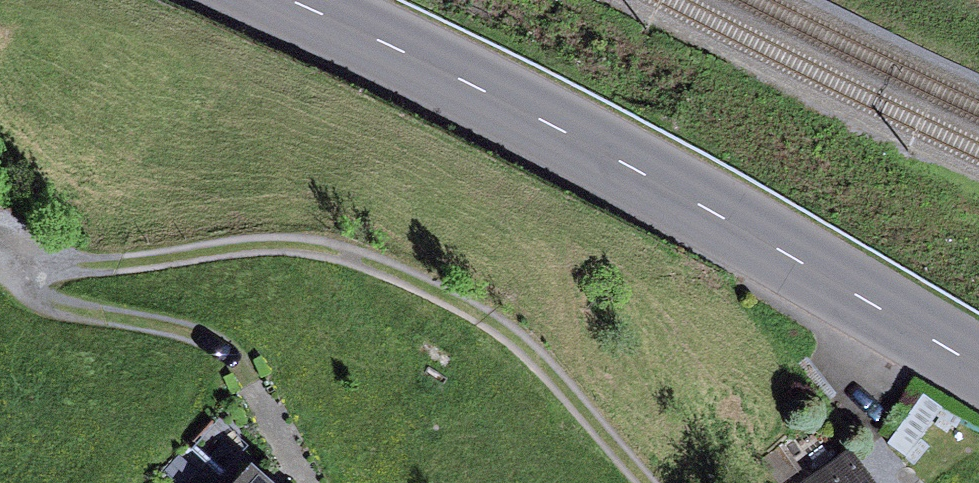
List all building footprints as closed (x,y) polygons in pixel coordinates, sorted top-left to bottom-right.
[(260,462),(242,482),(285,482),(260,462)] [(848,464),(820,482),(861,482),(848,464)]
